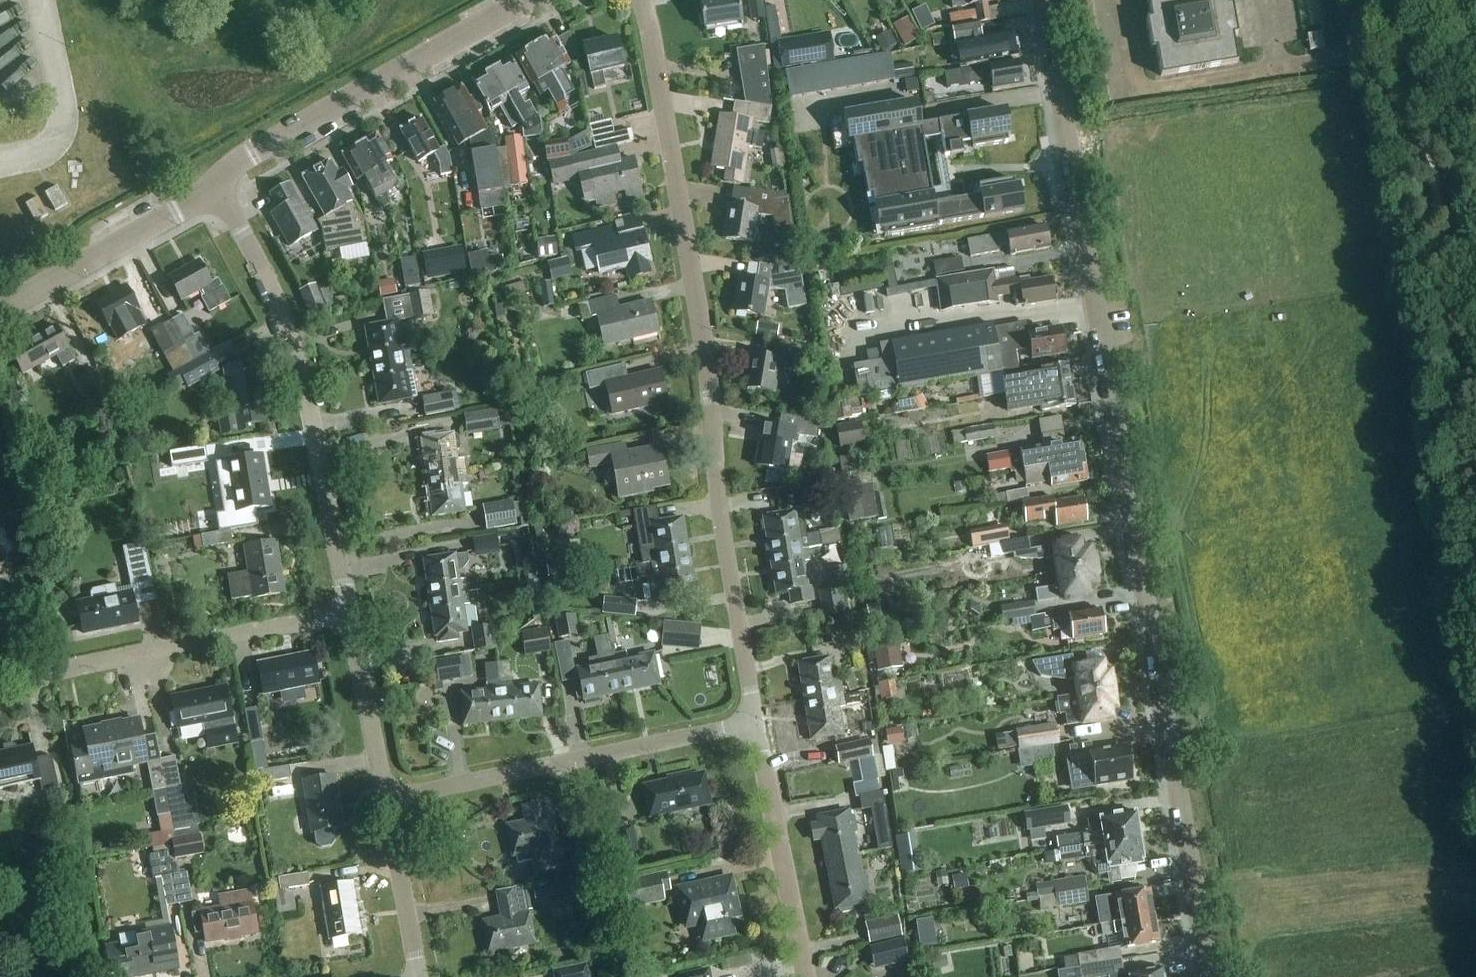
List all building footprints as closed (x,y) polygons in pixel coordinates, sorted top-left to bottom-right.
[(700,17),(701,26),(704,25),(705,29),(727,26),(727,29),(743,27),(738,0),(711,0),(700,2),(703,16),(700,17)] [(953,9),(1003,0),(951,0),(953,9)] [(1150,19),(1145,20),(1151,51),(1156,50),(1160,77),(1237,64),(1233,37),(1237,36),(1232,5),(1227,6),(1226,0),(1147,0),(1150,19)] [(759,4),(748,6),(751,25),(763,23),(759,4)] [(950,15),(952,29),(979,24),(977,11),(950,15)] [(893,27),(904,47),(920,39),(909,19),(893,27)] [(1018,52),(1019,50),(1019,45),(1017,44),(1015,34),(982,40),(979,24),(952,29),(955,45),(957,45),(959,56),(961,56),(964,70),(988,65),(988,62),(1019,57),(1018,52)] [(889,33),(875,40),(883,53),(897,46),(889,33)] [(1307,36),(1310,51),(1324,49),(1321,33),(1307,36)] [(533,86),(534,86),(540,98),(548,94),(559,114),(565,110),(563,97),(572,92),(560,71),(569,66),(553,36),(516,57),(533,86)] [(606,88),(602,74),(624,68),(617,39),(583,47),(590,76),(591,76),(594,91),(606,88)] [(811,63),(807,41),(780,46),(784,68),(811,63)] [(745,103),(745,104),(771,108),(764,47),(737,51),(745,103)] [(785,73),(790,99),(895,81),(890,55),(785,73)] [(521,124),(523,138),(539,136),(537,119),(529,104),(524,107),(519,97),(529,92),(511,60),(492,70),(521,123),(521,124)] [(963,86),(980,83),(980,82),(990,80),(992,90),(1023,85),(1022,82),(1024,78),(1023,74),(1020,71),(1019,62),(961,71),(963,86)] [(512,129),(521,124),(521,123),(492,70),(472,82),(489,114),(500,108),(512,129)] [(501,188),(495,150),(491,127),(490,128),(488,125),(484,127),(477,114),(482,111),(474,97),(469,100),(462,88),(434,103),(458,147),(471,140),(473,154),(471,154),(480,210),(501,207),(500,199),(502,199),(501,192),(502,192),(501,188)] [(933,94),(925,95),(927,106),(935,105),(933,94)] [(771,108),(745,104),(737,103),(734,119),(721,116),(713,168),(728,170),(726,182),(741,184),(747,147),(762,150),(764,135),(749,133),(751,122),(769,125),(771,108)] [(939,229),(938,226),(1023,212),(1019,188),(1015,188),(1014,181),(978,187),(980,197),(935,205),(924,142),(922,142),(920,135),(940,137),(944,158),(963,155),(961,145),(971,143),(972,150),(1008,144),(1007,136),(1010,136),(1006,111),(921,126),(917,103),(829,118),(835,151),(854,147),(857,166),(862,166),(867,196),(872,195),(877,226),(882,225),(884,238),(939,229)] [(439,164),(441,177),(453,175),(449,158),(444,148),(439,151),(421,119),(400,130),(419,163),(434,155),(439,164)] [(605,123),(589,126),(596,151),(634,142),(631,131),(608,136),(605,123)] [(377,135),(360,145),(386,193),(398,187),(386,166),(393,162),(377,135)] [(506,149),(495,150),(501,188),(528,185),(522,137),(504,139),(506,149)] [(544,144),(547,161),(569,158),(567,141),(544,144)] [(386,193),(360,145),(342,155),(357,182),(364,178),(382,209),(392,204),(386,193)] [(591,173),(598,207),(615,203),(613,193),(625,190),(627,200),(642,197),(634,160),(619,163),(616,148),(550,164),(554,183),(579,177),(579,176),(591,173)] [(770,152),(773,169),(785,167),(782,150),(770,152)] [(365,223),(346,190),(352,186),(343,171),(337,174),(330,162),(302,177),(325,218),(317,222),(321,230),(325,252),(369,244),(365,223)] [(279,211),(272,215),(289,247),(319,230),(305,206),(302,208),(289,185),(270,195),(279,211)] [(45,194),(55,212),(67,205),(57,187),(45,194)] [(747,209),(731,206),(729,206),(723,239),(752,244),(757,216),(773,218),(776,235),(794,232),(788,198),(786,198),(785,193),(771,196),(749,192),(747,209)] [(23,207),(33,225),(44,218),(34,200),(23,207)] [(648,264),(650,263),(642,232),(619,238),(616,227),(573,238),(577,252),(594,248),(601,275),(626,269),(629,278),(650,273),(648,264)] [(1018,231),(1018,232),(967,241),(970,258),(999,252),(998,247),(1009,245),(1011,257),(1049,249),(1047,242),(1048,238),(1046,235),(1045,227),(1033,229),(1033,228),(1018,231)] [(535,241),(538,260),(557,257),(554,238),(535,241)] [(440,253),(444,274),(464,271),(460,250),(440,253)] [(420,286),(416,258),(400,261),(405,288),(420,286)] [(547,264),(551,281),(573,277),(569,259),(547,264)] [(961,259),(934,264),(937,276),(963,272),(961,259)] [(202,298),(201,299),(209,313),(230,301),(222,287),(221,288),(218,281),(211,284),(199,261),(169,278),(182,302),(199,293),(202,298)] [(482,270),(481,264),(470,267),(472,273),(482,270)] [(734,312),(763,317),(768,289),(785,292),(788,310),(806,307),(801,272),(784,274),(783,269),(759,265),(756,282),(740,279),(734,312)] [(993,271),(936,280),(943,313),(998,304),(997,298),(1015,295),(1016,307),(1023,306),(1024,307),(1055,302),(1054,300),(1058,297),(1057,289),(1052,288),(1051,279),(1030,283),(1030,278),(995,284),(993,271)] [(393,280),(378,283),(380,297),(396,294),(393,280)] [(503,287),(505,297),(527,293),(525,283),(503,287)] [(300,291),(310,314),(325,308),(315,285),(300,291)] [(109,328),(110,328),(115,337),(145,321),(126,287),(96,303),(109,328)] [(408,297),(412,320),(433,316),(429,293),(408,297)] [(554,306),(552,295),(542,296),(543,308),(554,306)] [(346,298),(334,300),(335,307),(348,306),(346,298)] [(659,333),(652,302),(619,310),(616,298),(590,304),(593,319),(597,318),(604,346),(659,333)] [(494,307),(496,319),(507,317),(505,305),(494,307)] [(172,321),(194,363),(210,354),(199,335),(194,337),(183,315),(172,321)] [(174,374),(194,363),(172,321),(161,327),(173,349),(163,354),(174,374)] [(366,329),(373,366),(410,359),(408,347),(401,348),(397,323),(366,329)] [(779,326),(758,323),(756,336),(777,339),(779,326)] [(883,362),(854,367),(859,398),(1018,370),(1015,352),(1031,349),(1033,359),(1065,354),(1064,351),(1066,348),(1065,342),(1062,339),(1061,329),(1042,332),(1041,327),(1022,330),(1021,325),(993,329),(993,325),(880,345),(883,362)] [(10,351),(24,375),(57,357),(63,368),(75,362),(55,326),(10,351)] [(745,388),(774,393),(779,365),(796,368),(799,350),(772,346),(770,359),(751,355),(745,388)] [(209,355),(195,363),(169,377),(174,387),(184,381),(188,387),(218,371),(209,355)] [(410,359),(373,366),(380,405),(411,399),(406,373),(413,372),(410,359)] [(234,411),(219,413),(223,436),(252,431),(251,425),(267,422),(258,371),(243,373),(242,365),(224,368),(226,380),(229,380),(234,411)] [(586,375),(590,395),(607,391),(613,416),(668,403),(661,371),(628,379),(625,366),(586,375)] [(993,397),(1005,395),(1072,385),(1069,366),(1036,371),(1036,372),(990,379),(993,397)] [(79,381),(98,415),(117,405),(98,371),(79,381)] [(1072,385),(1005,395),(1008,412),(1041,407),(1042,412),(1075,407),(1072,385)] [(422,399),(425,418),(455,413),(451,393),(422,399)] [(829,405),(834,425),(850,422),(845,401),(829,405)] [(869,401),(860,402),(862,411),(871,410),(869,401)] [(99,416),(103,425),(122,415),(117,406),(99,416)] [(463,416),(467,437),(500,431),(496,410),(463,416)] [(756,467),(786,471),(791,443),(796,443),(797,437),(817,440),(820,423),(795,419),(793,429),(763,424),(756,467)] [(836,428),(840,450),(864,445),(860,424),(836,428)] [(952,434),(954,447),(995,439),(993,426),(952,434)] [(1011,474),(1014,473),(1023,472),(1023,471),(1084,461),(1080,441),(1065,443),(1063,432),(1042,436),(1044,447),(1011,453),(986,458),(989,474),(1010,470),(1011,474)] [(422,440),(428,478),(466,473),(464,460),(457,461),(456,452),(459,451),(461,447),(459,439),(456,436),(453,436),(453,435),(435,438),(435,434),(423,436),(424,440),(422,440)] [(589,470),(602,468),(613,466),(619,499),(653,493),(653,490),(669,487),(662,450),(627,458),(625,444),(586,452),(589,470)] [(209,447),(173,453),(175,468),(211,463),(209,447)] [(227,514),(230,531),(258,526),(255,510),(270,508),(261,456),(231,461),(239,512),(227,514)] [(839,459),(844,492),(872,489),(870,471),(852,474),(850,457),(839,459)] [(1023,472),(1014,473),(1016,486),(1025,484),(1026,487),(1050,482),(1051,487),(1087,481),(1084,461),(1023,471),(1023,472)] [(466,473),(428,478),(434,517),(465,512),(461,487),(468,486),(466,473)] [(823,500),(820,483),(803,486),(806,503),(823,500)] [(872,489),(844,492),(849,523),(877,518),(877,522),(887,520),(883,495),(873,497),(872,489)] [(1006,494),(1008,505),(1029,501),(1027,490),(1006,494)] [(1044,521),(1044,517),(1054,516),(1056,527),(1086,522),(1086,518),(1088,517),(1087,508),(1084,507),(1083,498),(1076,499),(1076,500),(1054,504),(1053,498),(1022,503),(1025,524),(1044,521)] [(483,511),(487,532),(516,527),(513,506),(483,511)] [(633,511),(642,565),(689,557),(683,519),(659,523),(657,507),(633,511)] [(764,518),(770,556),(808,549),(822,547),(819,534),(806,536),(804,524),(797,525),(795,512),(764,518)] [(201,536),(203,548),(232,544),(230,532),(201,536)] [(997,545),(995,533),(971,537),(973,549),(988,547),(989,547),(997,545)] [(472,541),(474,555),(499,550),(496,537),(472,541)] [(989,547),(988,547),(991,559),(1004,556),(1014,555),(1014,560),(1033,561),(1032,551),(1030,551),(1028,540),(1002,544),(997,545),(989,547)] [(284,594),(275,542),(243,548),(247,573),(227,576),(231,601),(251,598),(252,599),(284,594)] [(1057,559),(1059,573),(1096,567),(1094,555),(1092,555),(1091,549),(1081,551),(1080,542),(1055,546),(1055,547),(1037,550),(1039,561),(1057,559)] [(808,549),(770,556),(777,594),(790,592),(792,605),(813,602),(811,587),(808,588),(804,564),(810,562),(808,549)] [(424,561),(430,599),(468,593),(466,580),(459,581),(456,556),(424,561)] [(689,557),(642,565),(635,566),(637,580),(647,578),(651,602),(664,600),(665,601),(696,596),(689,557)] [(547,567),(549,580),(569,576),(567,564),(547,567)] [(1096,567),(1059,573),(1061,587),(1035,591),(1037,604),(1088,596),(1087,587),(1097,585),(1096,580),(1098,579),(1096,567)] [(522,570),(525,584),(534,582),(532,568),(522,570)] [(549,580),(550,589),(565,587),(563,578),(549,580)] [(859,583),(862,603),(872,602),(871,591),(868,592),(866,582),(859,583)] [(77,604),(83,634),(138,623),(132,593),(117,596),(115,585),(93,590),(90,594),(92,601),(77,604)] [(819,593),(824,619),(844,615),(840,589),(819,593)] [(468,593),(430,599),(436,638),(438,637),(439,643),(458,640),(458,634),(467,633),(463,607),(470,606),(468,593)] [(603,616),(634,618),(635,602),(604,599),(603,616)] [(1002,608),(1004,621),(1035,616),(1033,603),(1002,608)] [(866,608),(869,622),(881,620),(878,605),(866,608)] [(1107,632),(1105,621),(1102,621),(1101,611),(1069,616),(1069,614),(1050,617),(1050,619),(1052,632),(1070,629),(1072,641),(1075,640),(1075,643),(1084,642),(1083,639),(1105,635),(1104,633),(1107,632)] [(555,619),(559,639),(578,635),(575,616),(555,619)] [(1047,630),(1044,616),(1030,618),(1032,632),(1047,630)] [(663,647),(679,649),(681,625),(665,624),(663,647)] [(472,630),(475,652),(496,649),(493,627),(472,630)] [(523,636),(526,655),(550,651),(547,632),(523,636)] [(621,693),(613,656),(609,636),(608,636),(609,639),(596,641),(600,658),(589,660),(590,667),(577,670),(579,682),(575,683),(578,700),(583,699),(583,701),(585,701),(586,705),(599,703),(598,698),(621,693)] [(902,667),(898,644),(872,649),(877,672),(902,667)] [(626,653),(613,656),(621,693),(660,685),(654,654),(628,660),(626,653)] [(258,665),(264,695),(319,684),(313,654),(258,665)] [(1076,680),(1079,696),(1116,690),(1114,678),(1111,678),(1111,673),(1105,674),(1103,663),(1074,668),(1072,657),(1041,662),(1043,674),(1059,671),(1061,683),(1076,680)] [(467,658),(435,663),(438,683),(470,678),(467,658)] [(799,664),(805,702),(843,695),(841,683),(834,684),(830,658),(799,664)] [(841,675),(850,694),(859,690),(851,671),(841,675)] [(897,698),(894,681),(878,685),(881,701),(897,698)] [(512,682),(499,683),(503,721),(542,718),(539,686),(513,689),(512,682)] [(503,721),(499,683),(486,685),(487,691),(461,694),(464,725),(503,721)] [(203,724),(208,749),(237,743),(226,688),(171,699),(177,729),(203,724)] [(1116,690),(1079,696),(1057,699),(1060,716),(1065,715),(1067,727),(1112,719),(1111,709),(1116,708),(1115,702),(1118,702),(1116,690)] [(843,695),(805,702),(812,740),(843,735),(838,710),(845,708),(843,695)] [(257,773),(261,772),(268,771),(257,709),(245,711),(251,744),(252,744),(257,773)] [(143,763),(141,752),(145,752),(139,722),(84,732),(87,748),(72,751),(79,785),(133,775),(131,766),(143,763)] [(1016,732),(1019,750),(1032,748),(1052,745),(1059,744),(1056,726),(1016,732)] [(885,732),(888,746),(904,743),(901,729),(885,732)] [(39,781),(42,792),(58,788),(51,756),(35,760),(30,735),(29,735),(31,747),(0,754),(0,790),(39,781)] [(879,756),(876,741),(868,743),(868,742),(836,749),(839,765),(879,756)] [(1052,745),(1032,748),(1034,761),(1054,758),(1052,745)] [(1069,748),(1071,763),(1072,762),(1074,771),(1092,768),(1095,787),(1108,785),(1107,783),(1131,779),(1126,749),(1092,755),(1090,745),(1069,748)] [(175,758),(161,761),(170,812),(182,809),(178,788),(180,787),(175,758)] [(170,812),(161,761),(147,763),(161,835),(174,833),(170,812)] [(289,767),(268,771),(261,772),(263,784),(291,779),(289,767)] [(650,816),(650,817),(710,805),(704,775),(692,777),(691,773),(667,779),(668,783),(643,788),(644,789),(650,816)] [(304,782),(313,834),(315,833),(317,845),(322,849),(331,847),(335,842),(333,830),(343,829),(342,826),(346,826),(349,822),(348,815),(344,812),(340,813),(334,777),(304,782)] [(872,809),(879,851),(891,849),(882,794),(860,798),(863,810),(872,809)] [(507,827),(514,857),(516,856),(517,859),(520,862),(524,863),(534,861),(536,873),(563,867),(551,809),(539,811),(538,806),(523,809),(526,823),(507,827)] [(1027,817),(1030,832),(1069,826),(1066,810),(1027,817)] [(823,839),(827,861),(857,855),(853,835),(857,834),(853,817),(849,818),(848,812),(818,818),(820,825),(812,826),(815,841),(823,839)] [(1056,839),(1058,851),(1139,838),(1137,826),(1138,823),(1137,817),(1135,815),(1134,812),(1100,818),(1103,833),(1083,837),(1083,834),(1056,839)] [(616,831),(622,858),(638,855),(632,827),(616,831)] [(174,840),(178,860),(205,855),(201,835),(174,840)] [(920,872),(915,836),(896,839),(901,874),(920,872)] [(1139,838),(1058,851),(1060,865),(1087,860),(1086,857),(1091,856),(1098,876),(1111,874),(1110,869),(1143,863),(1143,860),(1144,858),(1143,851),(1141,849),(1139,838)] [(571,848),(577,875),(591,872),(585,845),(571,848)] [(179,905),(171,865),(169,853),(149,856),(153,880),(162,878),(167,907),(179,905)] [(857,855),(827,861),(836,909),(839,909),(839,912),(842,914),(851,912),(853,909),(852,906),(866,903),(865,898),(869,897),(865,876),(861,877),(857,855)] [(177,864),(171,865),(179,905),(191,903),(185,874),(179,875),(177,864)] [(285,896),(284,891),(310,886),(308,874),(267,881),(270,899),(285,896)] [(950,881),(956,891),(965,885),(959,875),(950,881)] [(664,890),(668,889),(665,876),(626,885),(631,908),(666,900),(664,890)] [(585,890),(583,878),(569,880),(571,892),(585,890)] [(1054,884),(1056,896),(1086,891),(1084,879),(1054,884)] [(683,905),(679,906),(683,921),(687,920),(688,925),(701,922),(704,938),(730,932),(727,916),(736,914),(729,882),(680,892),(683,905)] [(322,889),(330,940),(360,935),(352,884),(322,889)] [(483,923),(489,953),(534,944),(524,887),(497,892),(503,919),(483,923)] [(1086,891),(1056,896),(1058,909),(1088,903),(1086,891)] [(1101,926),(1102,926),(1154,917),(1150,891),(1097,900),(1101,926)] [(204,933),(206,943),(258,934),(250,892),(220,897),(222,909),(193,915),(196,934),(204,933)] [(577,909),(577,908),(576,906),(575,905),(574,904),(573,904),(572,903),(570,903),(568,904),(567,905),(566,906),(565,907),(565,908),(565,910),(565,911),(565,913),(566,914),(567,915),(569,915),(570,916),(571,916),(573,915),(574,915),(575,914),(576,913),(577,912),(577,910),(577,909)] [(865,924),(869,944),(901,937),(897,917),(865,924)] [(1154,917),(1102,926),(1103,937),(1121,934),(1124,949),(1158,943),(1154,917)] [(113,946),(106,947),(111,975),(126,972),(126,976),(136,976),(178,969),(173,939),(170,927),(119,937),(121,945),(113,946)] [(934,934),(918,936),(920,947),(936,945),(934,934)] [(902,941),(870,949),(875,969),(906,961),(902,941)] [(1078,957),(1080,966),(1121,960),(1119,949),(1096,953),(1096,954),(1078,957)] [(1078,957),(1063,960),(1065,971),(1080,968),(1080,967),(1080,966),(1078,957)] [(945,958),(931,961),(933,971),(948,968),(945,958)] [(1163,971),(1144,974),(1144,972),(1123,976),(1121,960),(1080,966),(1080,967),(1080,968),(1082,976),(1164,976),(1163,971)] [(555,976),(588,976),(586,967),(554,973),(555,976)]
